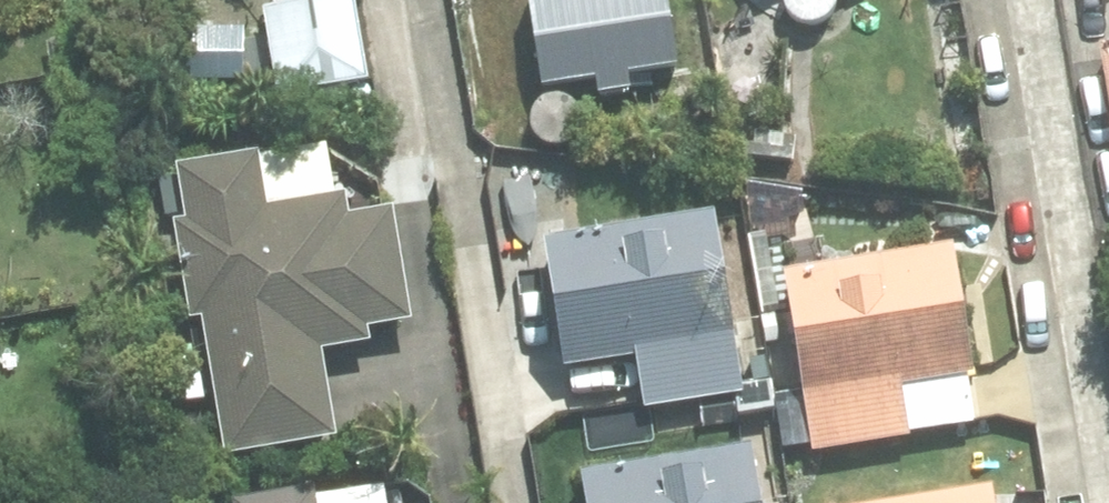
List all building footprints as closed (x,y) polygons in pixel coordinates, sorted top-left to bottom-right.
[(259,9),(273,98),(366,82),(353,0),(289,0),(289,5),(259,9)] [(608,17),(644,13),(643,0),(606,0),(608,17)] [(1093,48),(1108,144),(1108,45),(1093,48)] [(181,62),(179,92),(218,94),(219,64),(181,62)] [(196,320),(222,457),(332,438),(316,352),(367,343),(364,328),(407,321),(388,212),(342,219),(338,198),(260,211),(251,155),(171,169),(182,225),(169,226),(186,322),(196,320)] [(709,215),(539,241),(559,370),(631,358),(639,412),(738,398),(709,215)] [(968,425),(959,377),(970,375),(948,247),(780,275),(810,451),(968,425)] [(577,478),(581,502),(753,502),(743,449),(577,478)] [(308,492),(242,502),(310,502),(308,492)] [(914,502),(986,502),(985,492),(914,502)]
